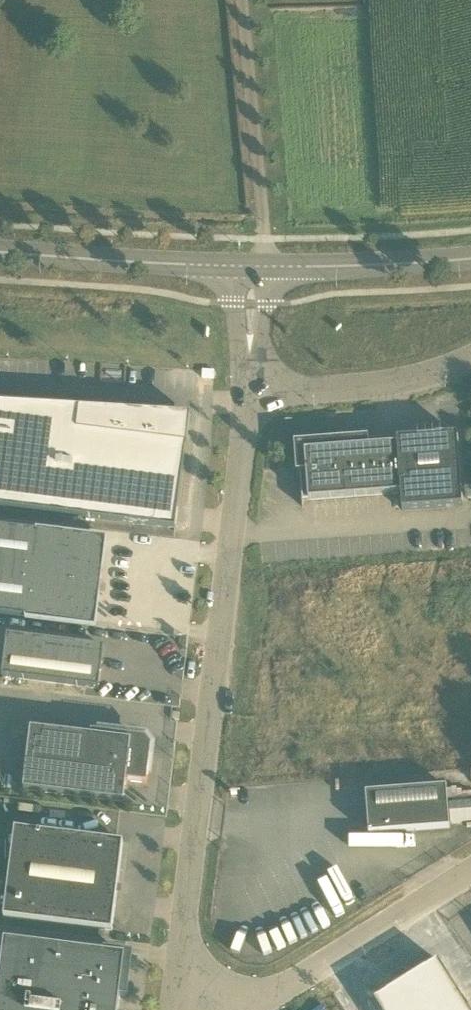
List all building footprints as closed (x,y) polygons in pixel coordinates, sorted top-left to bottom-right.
[(186,443),(184,443),(187,424),(70,410),(70,409),(0,405),(0,507),(176,529),(186,443)] [(304,507),(304,500),(401,493),(402,510),(463,505),(466,549),(470,549),(470,433),(458,434),(421,436),(330,443),(331,449),(305,451),(306,467),(300,467),(303,507),(304,507)] [(105,541),(0,528),(0,615),(94,626),(105,541)] [(99,689),(104,648),(8,636),(3,677),(99,689)] [(31,729),(24,790),(124,802),(126,785),(127,781),(144,783),(147,784),(148,776),(154,776),(156,743),(149,733),(99,727),(99,732),(92,731),(91,736),(31,729)] [(369,834),(450,827),(447,786),(366,793),(369,834)] [(112,930),(124,842),(15,828),(4,917),(112,930)] [(129,994),(126,994),(128,978),(122,977),(125,955),(4,940),(0,975),(0,1009),(118,1009),(120,997),(128,998),(129,994)] [(374,1000),(380,1009),(470,1009),(438,959),(374,1000)]
